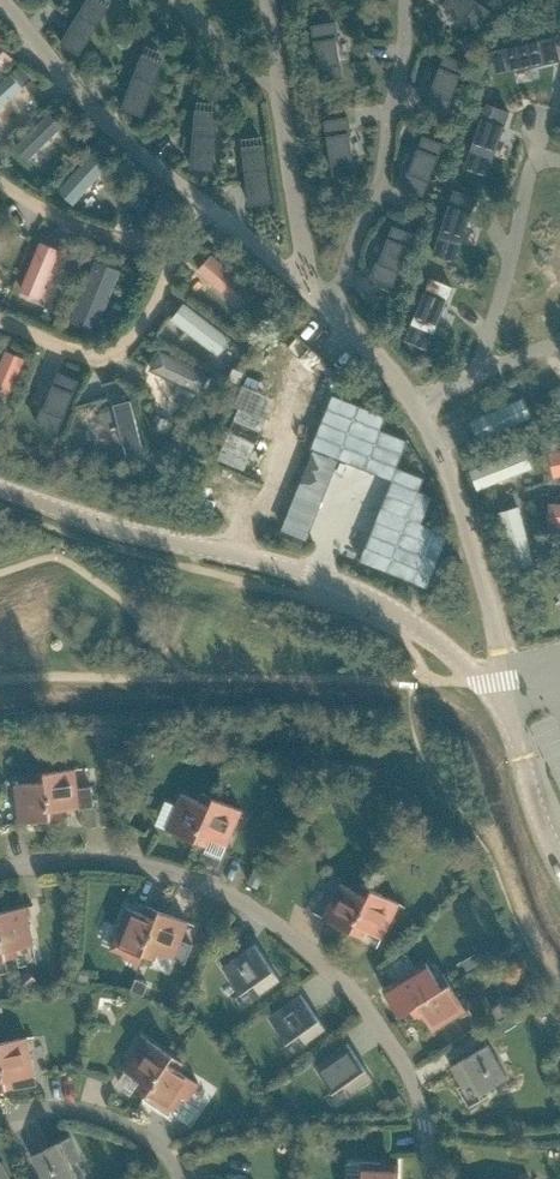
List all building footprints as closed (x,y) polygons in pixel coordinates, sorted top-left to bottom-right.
[(515,74),(559,66),(559,34),(510,43),(515,74)] [(0,55),(0,64),(3,67),(13,57),(5,50),(0,55)] [(457,179),(486,191),(506,139),(477,128),(457,179)] [(73,136),(66,143),(72,149),(79,143),(73,136)] [(137,191),(131,197),(141,208),(148,202),(137,191)] [(430,256),(460,267),(480,215),(450,204),(430,256)] [(71,253),(65,266),(75,270),(81,257),(71,253)] [(400,338),(429,349),(449,298),(419,286),(400,338)] [(235,367),(230,376),(238,381),(243,371),(242,370),(235,367)] [(158,414),(152,424),(167,432),(173,421),(158,414)] [(384,505),(412,517),(431,471),(403,459),(384,505)] [(145,739),(143,752),(151,754),(153,741),(145,739)] [(46,771),(52,818),(64,817),(63,808),(81,806),(95,804),(93,785),(79,786),(77,767),(46,771)] [(52,818),(46,771),(33,772),(34,781),(16,783),(20,821),(52,818)] [(183,792),(167,828),(183,835),(179,844),(193,849),(196,840),(215,796),(203,791),(200,799),(183,792)] [(243,808),(215,796),(196,840),(207,845),(211,837),(227,844),(243,808)] [(255,866),(248,879),(258,884),(265,871),(255,866)] [(352,931),(373,888),(362,882),(358,890),(341,882),(324,916),(352,931)] [(400,902),(373,888),(352,931),(363,936),(367,929),(383,937),(400,902)] [(0,911),(0,928),(6,958),(7,958),(19,955),(17,947),(35,943),(27,905),(0,911)] [(143,954),(160,909),(148,905),(145,913),(128,906),(112,948),(126,953),(128,959),(139,963),(143,954)] [(160,909),(143,954),(155,958),(158,950),(186,961),(193,943),(182,939),(189,921),(160,909)] [(6,958),(0,928),(0,971),(9,969),(7,958),(6,958)] [(256,943),(224,965),(242,991),(254,983),(261,992),(280,978),(256,943)] [(394,981),(384,988),(401,1015),(411,1008),(451,982),(444,972),(437,976),(427,961),(394,981)] [(30,968),(20,977),(30,987),(39,979),(30,968)] [(90,973),(81,972),(80,981),(89,982),(90,973)] [(137,977),(133,988),(143,992),(148,982),(137,977)] [(451,982),(411,1008),(417,1019),(425,1014),(434,1029),(467,1009),(451,982)] [(302,992),(270,1015),(288,1041),(300,1032),(307,1041),(326,1027),(302,992)] [(512,1012),(501,1019),(506,1028),(517,1022),(512,1012)] [(0,1041),(0,1052),(7,1088),(19,1086),(37,1082),(35,1074),(28,1035),(0,1041)] [(147,1094),(173,1054),(148,1037),(126,1069),(141,1079),(137,1087),(147,1094)] [(348,1042),(316,1064),(335,1090),(346,1082),(353,1091),(373,1077),(348,1042)] [(489,1043),(452,1065),(465,1086),(474,1080),(481,1093),(509,1077),(489,1043)] [(184,1061),(173,1054),(147,1094),(173,1111),(173,1110),(189,1121),(199,1106),(188,1099),(200,1082),(179,1068),(184,1061)] [(400,1093),(389,1101),(395,1110),(406,1101),(400,1093)] [(33,1155),(45,1178),(71,1178),(79,1175),(72,1162),(82,1157),(71,1135),(33,1155)] [(137,1144),(127,1147),(130,1160),(140,1158),(137,1144)] [(0,1161),(0,1178),(12,1178),(2,1160),(0,1161)] [(400,1163),(361,1161),(361,1178),(400,1178),(400,1163)]
